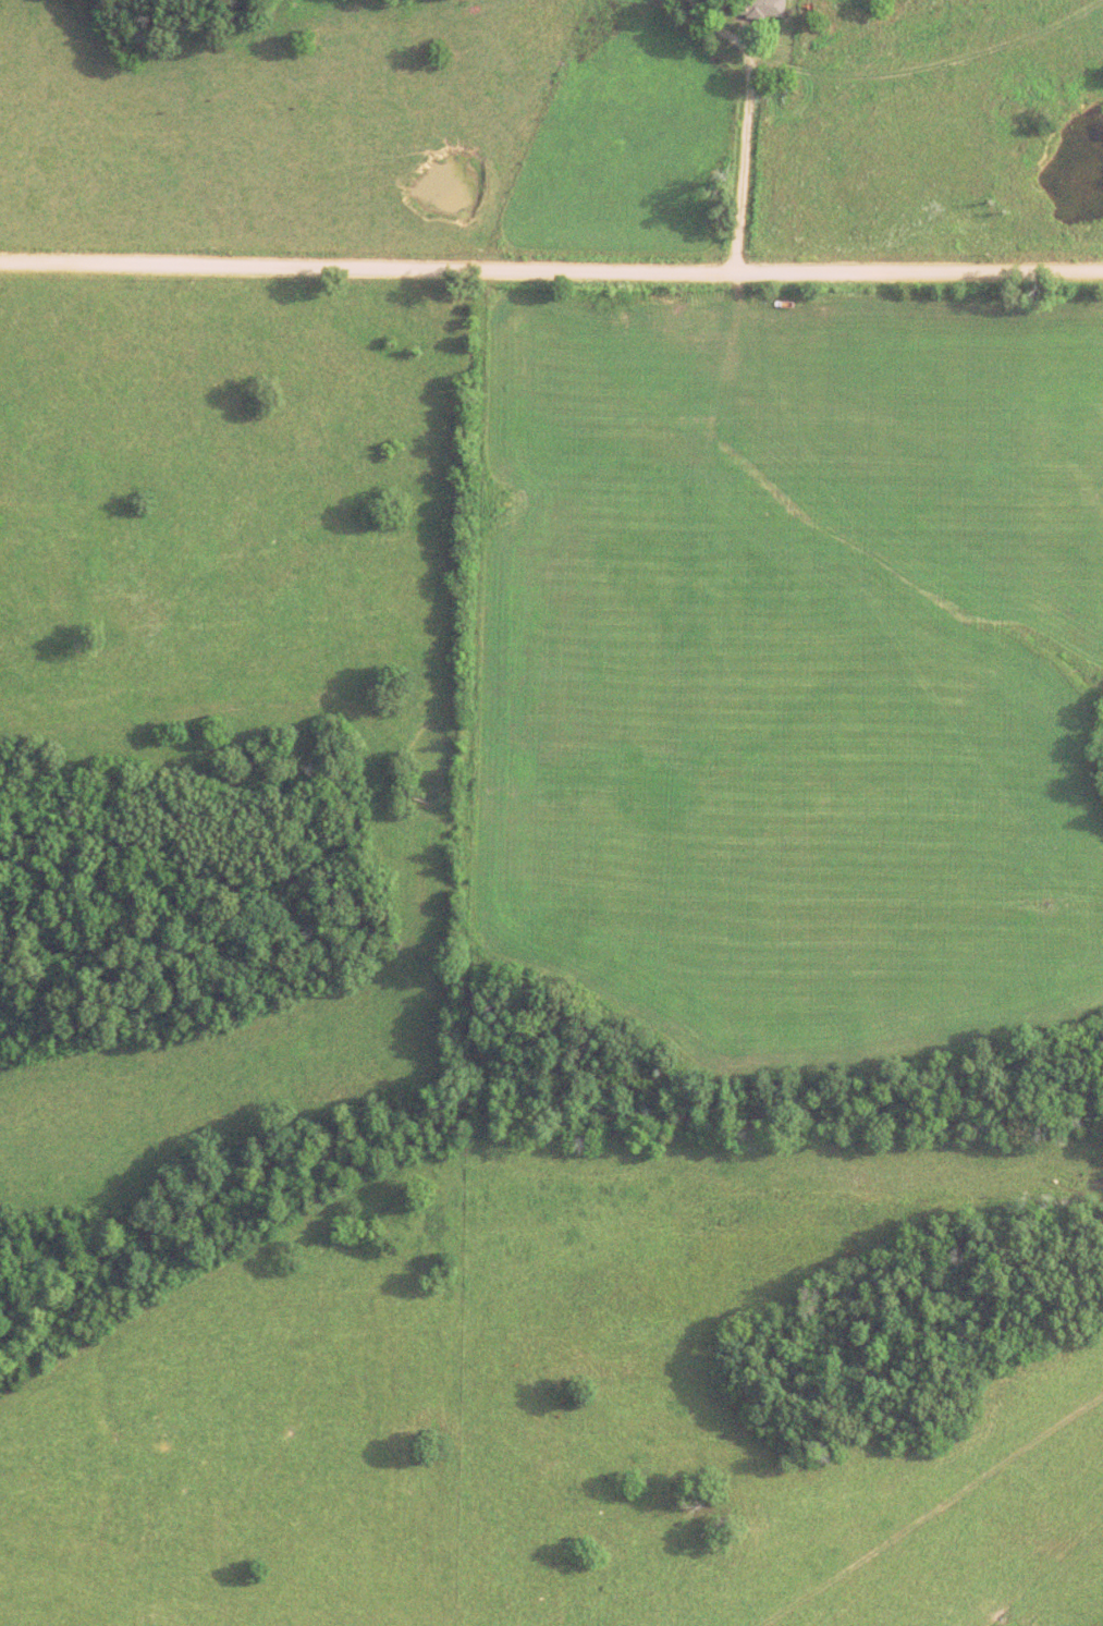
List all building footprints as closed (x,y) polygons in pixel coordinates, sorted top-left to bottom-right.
[(738,18),(790,19),(790,0),(738,0),(738,18)]
